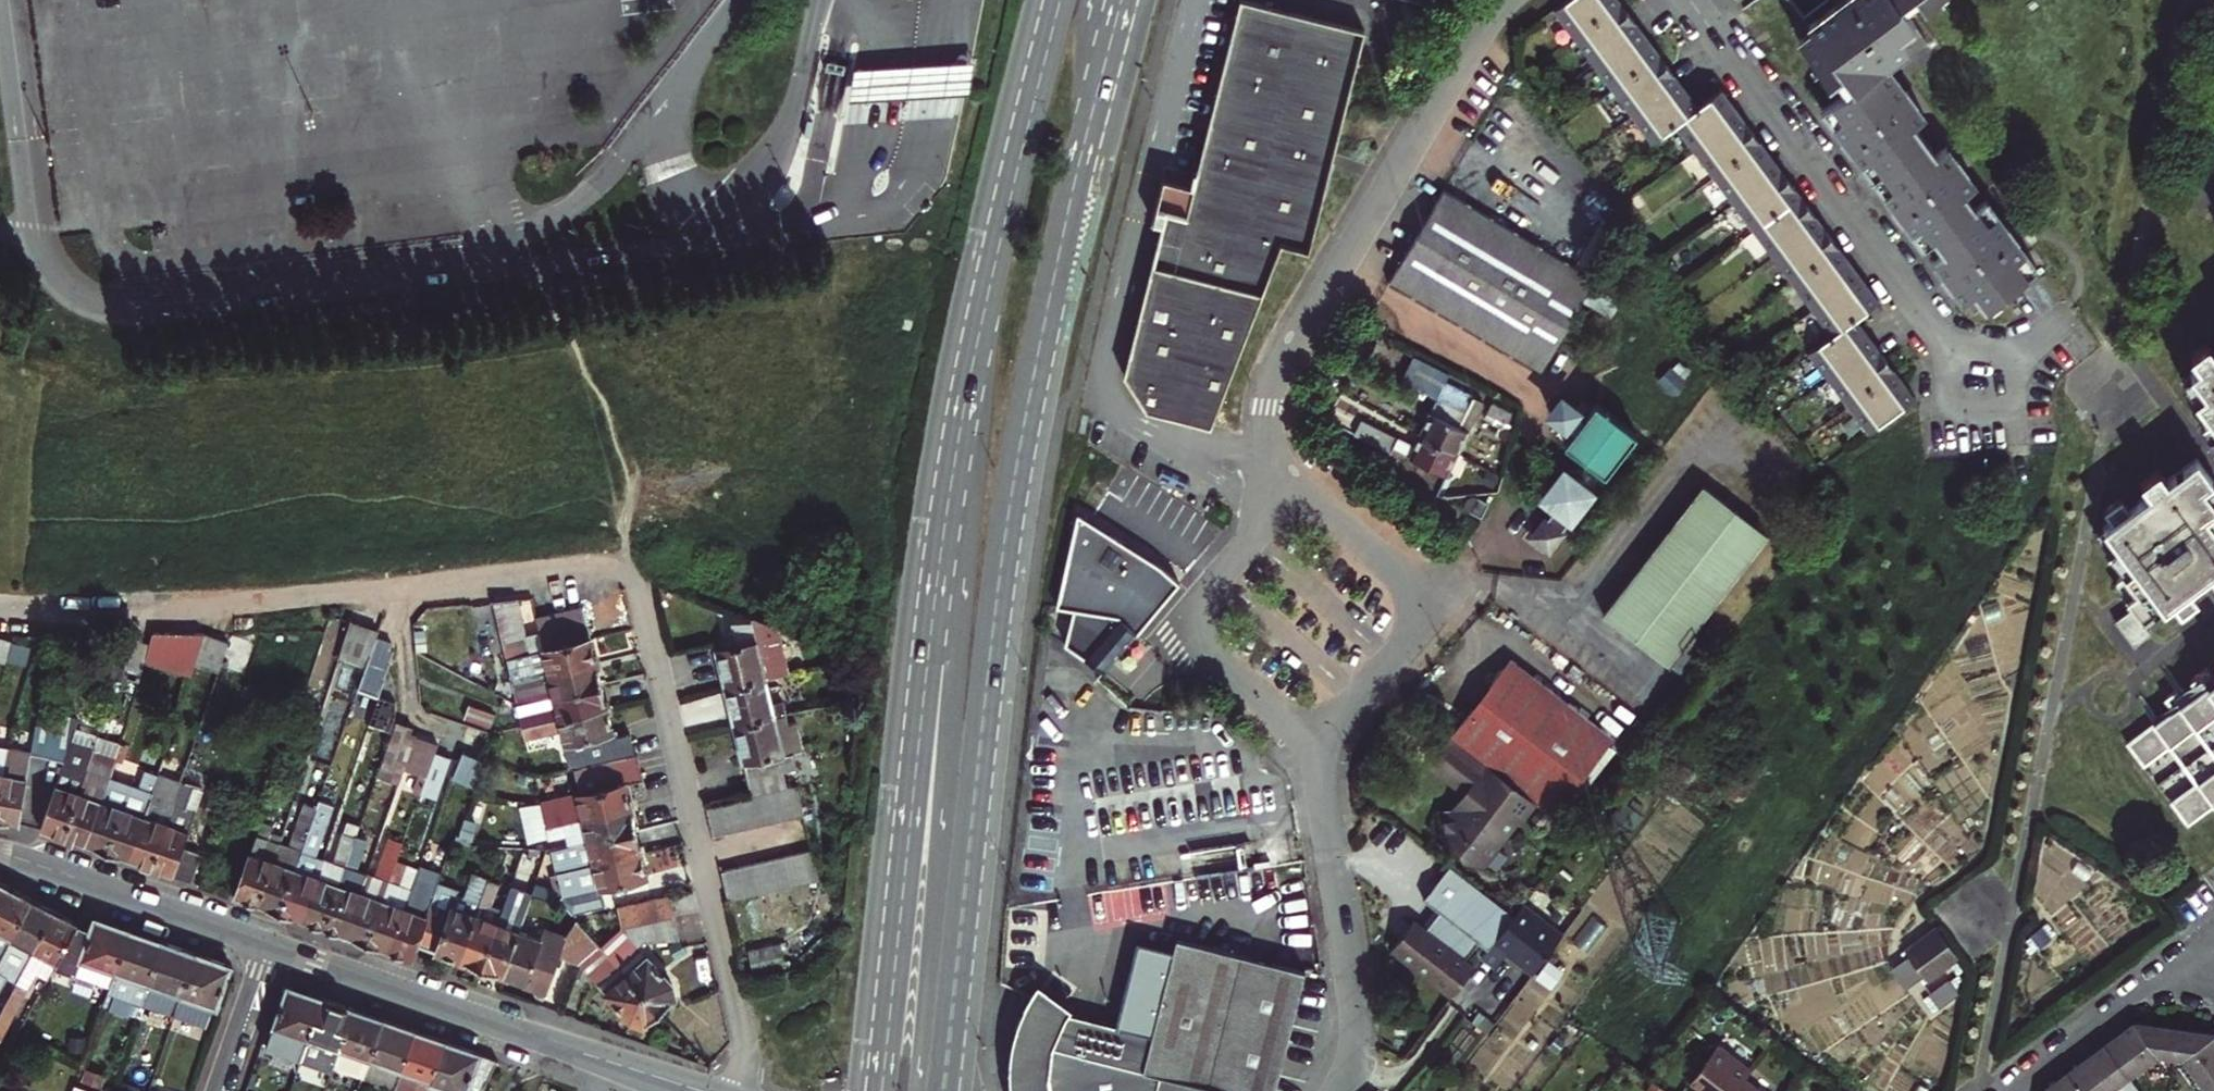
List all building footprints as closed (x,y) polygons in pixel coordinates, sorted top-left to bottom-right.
[(1623,0),(1576,0),(1559,12),(1656,144),(1680,127),(1836,338),(1813,354),(1873,434),(1920,400),(1860,319),(1883,304),(1727,91),(1703,109),(1623,0)] [(1866,168),(1907,224),(1927,251),(1939,243),(1949,256),(1938,265),(1967,305),(1979,296),(1989,309),(2042,272),(2002,217),(1993,224),(1972,196),(1981,189),(1952,149),(1942,157),(1918,126),(1923,125),(1929,120),(1901,82),(1890,88),(1881,76),(1914,51),(1906,41),(1920,29),(1904,10),(1917,0),(1848,0),(1812,27),(1817,33),(1822,40),(1809,50),(1835,85),(1848,76),(1858,91),(1826,114),(1866,168)] [(1932,10),(1946,0),(1924,0),(1932,10)] [(1220,425),(1291,240),(1317,247),(1372,31),(1251,1),(1204,188),(1197,216),(1175,211),(1134,372),(1157,408),(1220,425)] [(1822,40),(1817,33),(1803,43),(1809,50),(1822,40)] [(974,86),(977,55),(857,62),(856,95),(974,86)] [(1168,209),(1175,211),(1197,216),(1204,188),(1197,186),(1188,183),(1175,180),(1168,209)] [(1389,279),(1541,368),(1596,274),(1446,186),(1389,279)] [(2212,347),(2198,357),(2206,366),(2196,374),(2210,394),(2201,402),(2213,420),(2213,350),(2212,347)] [(1449,384),(1422,436),(1462,456),(1487,404),(1449,384)] [(1587,411),(1563,393),(1551,408),(1575,427),(1587,411)] [(1575,427),(1565,440),(1607,471),(1638,430),(1597,399),(1587,411),(1575,427)] [(1514,418),(1496,408),(1492,418),(1509,427),(1514,418)] [(1462,456),(1422,436),(1417,447),(1365,421),(1356,437),(1399,460),(1402,454),(1451,478),(1462,456)] [(2147,626),(2178,604),(2186,614),(2201,603),(2193,593),(2213,578),(2213,503),(2206,492),(2213,485),(2213,480),(2201,462),(2171,484),(2164,475),(2149,486),(2156,496),(2134,512),(2126,503),(2111,515),(2118,524),(2108,531),(2124,550),(2115,557),(2131,577),(2129,579),(2143,598),(2132,606),(2136,612),(2147,626)] [(1568,464),(1547,492),(1561,502),(1575,513),(1596,485),(1568,464)] [(1774,537),(1710,487),(1609,616),(1674,666),(1774,537)] [(1561,502),(1539,531),(1553,541),(1575,513),(1561,502)] [(1138,633),(1181,584),(1164,571),(1077,517),(1059,608),(1073,610),(1122,618),(1138,633)] [(516,603),(493,604),(506,664),(525,659),(523,649),(516,603)] [(1104,671),(1138,633),(1122,618),(1073,610),(1064,646),(1104,671)] [(580,611),(532,615),(537,648),(539,656),(588,644),(586,639),(583,626),(580,611)] [(587,611),(580,611),(583,626),(586,639),(594,637),(587,611)] [(2136,612),(2121,623),(2140,648),(2155,637),(2147,626),(2136,612)] [(757,637),(712,647),(716,667),(721,687),(772,676),(791,671),(782,630),(754,618),(757,637)] [(341,662),(361,668),(373,633),(375,626),(355,619),(341,662)] [(426,629),(415,630),(416,645),(427,644),(426,629)] [(202,631),(148,633),(139,665),(187,677),(191,665),(200,635),(202,631)] [(146,633),(115,634),(108,667),(135,673),(146,633)] [(398,642),(373,633),(361,668),(354,691),(378,700),(398,642)] [(226,638),(200,635),(191,665),(215,673),(226,638)] [(591,656),(588,644),(539,656),(525,659),(506,664),(511,687),(593,667),(591,656)] [(537,648),(523,649),(525,659),(539,656),(537,648)] [(1456,740),(1497,771),(1538,803),(1553,815),(1610,740),(1513,665),(1456,740)] [(597,681),(593,667),(511,687),(515,708),(599,690),(597,681)] [(2210,674),(2195,685),(2202,694),(2193,702),(2186,692),(2170,705),(2176,714),(2132,746),(2147,767),(2174,748),(2203,786),(2176,806),(2192,826),(2213,810),(2213,679),(2210,674)] [(780,712),(772,676),(721,687),(724,704),(729,724),(780,712)] [(602,701),(599,690),(515,708),(521,731),(604,712),(602,701)] [(400,708),(378,700),(368,727),(390,735),(395,722),(400,708)] [(498,710),(471,701),(466,717),(492,726),(498,710)] [(607,723),(604,712),(521,731),(524,742),(561,734),(564,746),(561,746),(568,774),(572,773),(633,758),(628,738),(612,742),(607,723)] [(783,727),(780,712),(729,724),(733,744),(740,778),(791,766),(789,753),(796,751),(790,725),(783,727)] [(209,720),(200,717),(197,727),(206,730),(209,720)] [(390,735),(379,766),(402,775),(415,740),(405,736),(408,727),(395,722),(390,735)] [(39,723),(37,731),(29,731),(27,759),(30,759),(44,758),(63,764),(39,835),(49,838),(60,842),(89,757),(92,740),(39,723)] [(92,740),(89,757),(60,842),(77,848),(83,850),(105,782),(112,762),(116,748),(92,740)] [(402,775),(424,783),(433,758),(437,748),(415,740),(402,775)] [(1497,771),(1456,740),(1443,746),(1443,763),(1430,767),(1474,801),(1497,771)] [(117,747),(116,748),(112,762),(120,765),(125,750),(117,747)] [(27,759),(4,755),(0,781),(0,828),(8,829),(18,831),(30,759),(27,759)] [(1676,765),(1664,756),(1658,764),(1670,772),(1676,765)] [(433,805),(449,764),(433,758),(424,783),(418,799),(433,805)] [(539,809),(539,810),(545,832),(628,813),(625,800),(622,788),(641,784),(635,758),(633,758),(572,773),(578,799),(539,809)] [(1695,771),(1686,764),(1679,773),(1688,780),(1695,771)] [(793,772),(791,766),(740,778),(741,784),(780,775),(793,772)] [(1487,868),(1538,803),(1497,771),(1474,801),(1446,836),(1487,868)] [(136,792),(105,782),(83,850),(100,856),(118,862),(125,864),(154,778),(143,774),(136,792)] [(718,805),(733,802),(747,799),(763,796),(778,793),(791,790),(791,785),(783,786),(780,775),(741,784),(744,795),(700,804),(702,809),(718,805)] [(154,776),(154,778),(125,864),(140,870),(148,873),(178,784),(154,776)] [(471,789),(455,783),(440,826),(456,832),(471,789)] [(166,878),(176,850),(197,790),(178,784),(148,873),(158,876),(166,878)] [(783,819),(797,816),(791,790),(778,793),(783,819)] [(768,822),(783,819),(778,793),(763,796),(768,822)] [(768,822),(763,796),(747,799),(753,825),(768,822)] [(753,825),(747,799),(733,802),(739,828),(753,825)] [(739,828),(733,802),(718,805),(724,832),(739,828)] [(299,926),(321,862),(313,859),(331,808),(317,804),(314,811),(277,918),(292,923),(299,926)] [(708,835),(724,832),(718,805),(702,809),(708,835)] [(270,916),(277,918),(314,811),(302,807),(287,850),(278,847),(256,910),(270,916)] [(530,848),(568,839),(570,851),(633,836),(630,824),(628,813),(545,832),(539,810),(522,814),(530,848)] [(479,824),(466,819),(460,837),(473,842),(479,824)] [(332,866),(321,862),(299,926),(313,931),(320,933),(342,870),(352,841),(356,830),(345,826),(332,866)] [(550,855),(555,878),(639,859),(636,849),(633,836),(570,851),(550,855)] [(256,910),(278,847),(254,839),(232,902),(247,907),(256,910)] [(366,846),(352,841),(342,870),(320,933),(335,939),(343,941),(365,878),(355,875),(366,846)] [(354,945),(364,949),(387,886),(401,847),(388,843),(374,882),(365,878),(343,941),(354,945)] [(185,885),(194,856),(176,850),(166,878),(180,884),(185,885)] [(812,881),(805,850),(791,853),(798,884),(812,881)] [(783,888),(798,884),(791,853),(776,856),(783,888)] [(783,888),(776,856),(760,859),(767,891),(783,888)] [(639,859),(555,878),(560,902),(569,920),(601,912),(597,894),(644,883),(639,859)] [(767,891),(760,859),(746,862),(753,895),(767,891)] [(753,895),(746,862),(731,866),(739,898),(753,895)] [(420,863),(417,871),(386,957),(400,962),(408,965),(414,950),(434,958),(440,937),(422,930),(438,883),(442,871),(420,863)] [(723,901),(739,898),(731,866),(716,869),(723,901)] [(374,953),(386,957),(417,871),(408,868),(399,890),(387,886),(364,949),(374,953)] [(1425,934),(1417,927),(1394,957),(1450,1003),(1474,972),(1466,966),(1479,949),(1487,955),(1490,951),(1513,921),(1452,873),(1426,905),(1439,916),(1425,934)] [(474,879),(467,898),(458,895),(459,891),(438,883),(422,930),(440,937),(434,958),(445,962),(457,966),(488,884),(474,879)] [(484,924),(497,887),(488,884),(457,966),(470,971),(478,974),(495,928),(484,924)] [(490,978),(499,981),(529,899),(520,896),(508,891),(495,928),(478,974),(490,978)] [(6,892),(0,904),(0,959),(28,903),(23,900),(6,892)] [(554,905),(551,907),(529,899),(499,981),(534,994),(545,998),(558,961),(579,970),(600,952),(569,920),(554,905)] [(616,911),(620,933),(677,923),(672,901),(616,911)] [(51,915),(44,911),(28,903),(0,959),(0,987),(6,975),(17,981),(51,915)] [(1515,960),(1546,920),(1526,905),(1513,921),(1490,951),(1504,961),(1509,955),(1515,960)] [(51,915),(17,981),(0,1016),(0,1050),(32,990),(26,987),(31,977),(45,985),(54,968),(75,928),(68,924),(51,915)] [(1515,960),(1536,975),(1566,935),(1546,920),(1515,960)] [(643,947),(681,944),(677,923),(620,933),(600,952),(655,1016),(665,1008),(669,1004),(668,989),(637,952),(643,947)] [(91,933),(75,928),(54,968),(110,990),(129,936),(120,933),(93,924),(91,933)] [(1932,983),(1934,981),(1929,975),(1951,959),(1956,965),(1963,959),(1938,926),(1932,931),(1936,936),(1915,953),(1910,947),(1907,949),(1932,983)] [(1932,931),(1910,947),(1915,953),(1936,936),(1932,931)] [(147,989),(162,948),(153,945),(129,936),(115,978),(110,990),(143,1003),(147,989)] [(775,960),(771,942),(743,948),(747,966),(775,960)] [(182,955),(162,948),(147,989),(181,1001),(195,960),(182,955)] [(1161,1088),(1160,1090),(1276,1090),(1304,984),(1178,951),(1155,1039),(1144,1083),(1161,1088)] [(642,1028),(655,1016),(600,952),(579,970),(629,1025),(637,1027),(642,1028)] [(1934,981),(1956,965),(1951,959),(1929,975),(1934,981)] [(195,960),(181,1001),(176,1016),(209,1029),(228,972),(216,967),(195,960)] [(1944,1007),(1953,988),(1938,981),(1929,999),(1944,1007)] [(1509,1090),(1560,1018),(1538,1003),(1543,996),(1524,983),(1468,1063),(1509,1090)] [(300,1061),(320,1004),(298,997),(285,992),(265,1049),(300,1061)] [(345,1013),(333,1009),(320,1004),(300,1061),(300,1063),(332,1074),(333,1072),(352,1016),(345,1013)] [(363,1081),(381,1026),(372,1023),(352,1016),(333,1072),(362,1083),(363,1081)] [(2136,1080),(2166,1058),(2192,1062),(2213,1090),(2213,1033),(2144,1024),(2139,1027),(2091,1061),(2051,1090),(2050,1090),(2121,1090),(2136,1080)] [(411,1037),(400,1033),(381,1026),(363,1081),(390,1090),(393,1090),(411,1037)] [(443,1048),(430,1043),(411,1037),(393,1090),(428,1090),(429,1089),(443,1048)] [(1746,1074),(1752,1065),(1719,1041),(1692,1079),(1701,1086),(1697,1090),(1733,1090),(1746,1074)] [(493,1066),(471,1058),(443,1048),(429,1089),(434,1090),(480,1090),(493,1066)] [(1144,1083),(1019,1053),(1015,1078),(1015,1090),(1160,1090),(1161,1088),(1144,1083)] [(1642,1071),(1632,1064),(1626,1072),(1636,1079),(1642,1071)] [(1746,1074),(1733,1090),(1768,1090),(1746,1074)]
